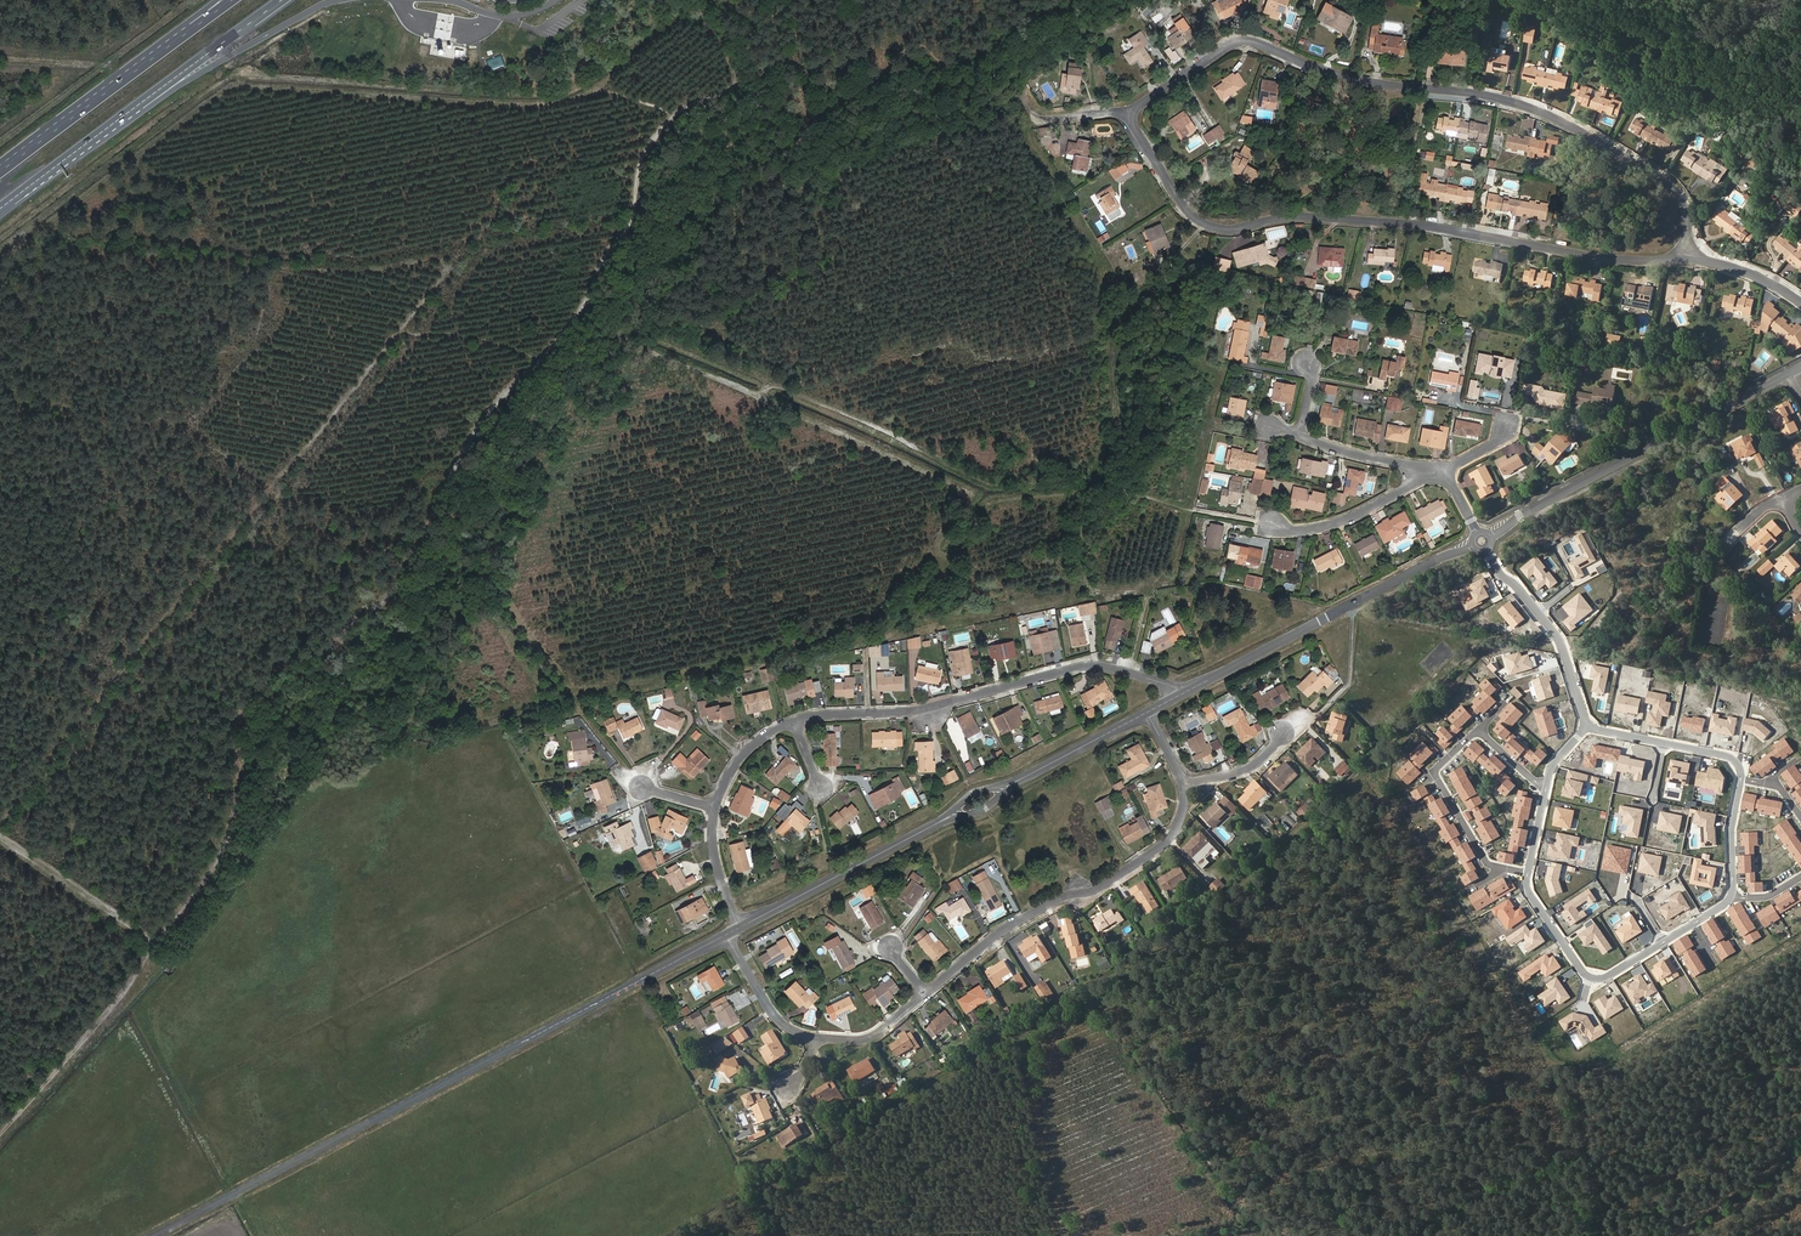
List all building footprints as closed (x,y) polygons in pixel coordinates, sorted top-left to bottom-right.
[(1219,3),(1226,0),(1218,0),(1213,2),(1221,19),(1226,16),(1219,3)] [(1219,3),(1226,16),(1247,6),(1245,0),(1226,0),(1219,3)] [(1267,4),(1266,3),(1263,11),(1270,13),(1277,16),(1279,11),(1281,4),(1285,5),(1286,0),(1269,0),(1267,4)] [(1283,13),(1287,0),(1286,0),(1285,5),(1281,4),(1279,11),(1283,13)] [(1326,19),(1324,22),(1340,31),(1348,16),(1326,4),(1320,16),(1326,19)] [(1340,31),(1344,32),(1352,18),(1348,16),(1340,31)] [(582,18),(573,25),(579,33),(588,26),(582,18)] [(1175,23),(1179,29),(1168,36),(1176,48),(1185,41),(1186,42),(1194,37),(1187,26),(1181,19),(1175,23)] [(1377,34),(1379,23),(1373,23),(1371,38),(1377,38),(1375,50),(1375,51),(1380,52),(1392,53),(1404,55),(1406,45),(1401,44),(1397,43),(1398,37),(1377,34)] [(1525,40),(1535,42),(1537,30),(1528,28),(1525,40)] [(1129,39),(1134,48),(1124,54),(1130,63),(1138,58),(1144,67),(1152,62),(1143,47),(1145,46),(1143,43),(1147,41),(1141,32),(1129,39)] [(1171,45),(1165,49),(1173,62),(1179,57),(1171,45)] [(1465,50),(1441,47),(1439,63),(1450,64),(1450,62),(1464,63),(1465,50)] [(1492,49),(1488,71),(1494,72),(1494,69),(1494,67),(1503,68),(1503,70),(1509,71),(1512,55),(1505,55),(1506,50),(1497,48),(1497,49),(1492,49)] [(501,53),(487,59),(492,70),(506,64),(501,53)] [(1069,63),(1066,87),(1076,88),(1078,75),(1080,75),(1082,65),(1069,63)] [(1539,82),(1538,85),(1544,86),(1547,71),(1537,69),(1538,67),(1532,66),(1531,67),(1526,66),(1524,78),(1528,79),(1528,81),(1534,82),(1534,80),(1539,82)] [(1558,72),(1557,74),(1547,71),(1544,86),(1549,87),(1550,84),(1554,85),(1554,87),(1560,89),(1560,87),(1565,88),(1568,77),(1563,76),(1563,74),(1558,72)] [(1223,80),(1224,82),(1215,88),(1222,98),(1245,83),(1238,73),(1234,75),(1232,73),(1223,80)] [(1277,83),(1263,81),(1260,100),(1272,102),(1273,92),(1276,92),(1277,83)] [(1572,95),(1579,97),(1582,89),(1574,87),(1572,95)] [(1592,109),(1597,111),(1602,97),(1593,93),(1593,91),(1588,89),(1587,91),(1582,89),(1579,97),(1578,100),(1583,102),(1583,104),(1587,106),(1588,104),(1594,106),(1593,108),(1592,109)] [(1614,113),(1619,114),(1622,104),(1618,102),(1618,100),(1613,98),(1612,100),(1602,97),(1597,111),(1602,112),(1603,111),(1604,109),(1609,111),(1608,113),(1613,115),(1614,113)] [(1195,128),(1184,111),(1172,119),(1180,130),(1178,131),(1182,137),(1195,128)] [(1241,114),(1241,122),(1251,123),(1252,115),(1241,114)] [(1447,133),(1446,135),(1457,137),(1460,118),(1455,117),(1454,120),(1449,119),(1450,117),(1444,116),(1443,118),(1438,117),(1436,128),(1441,129),(1441,132),(1447,133)] [(1644,138),(1648,141),(1655,128),(1658,123),(1655,121),(1652,126),(1646,123),(1647,121),(1642,118),(1641,120),(1636,117),(1631,127),(1636,130),(1635,132),(1639,135),(1640,133),(1645,136),(1644,138)] [(1468,136),(1478,138),(1481,125),(1475,124),(1476,122),(1470,121),(1470,123),(1465,122),(1465,119),(1460,118),(1457,137),(1467,139),(1468,136)] [(1178,131),(1180,130),(1172,119),(1169,121),(1180,138),(1182,137),(1178,131)] [(1715,133),(1722,138),(1728,129),(1721,124),(1715,133)] [(1225,134),(1220,126),(1217,128),(1222,136),(1225,134)] [(1217,139),(1222,136),(1217,128),(1212,131),(1217,139)] [(1675,148),(1679,141),(1670,136),(1670,134),(1665,131),(1664,133),(1655,128),(1648,141),(1653,144),(1655,141),(1659,143),(1658,145),(1663,148),(1664,146),(1668,149),(1671,145),(1675,148)] [(1212,142),(1217,139),(1212,131),(1207,134),(1212,142)] [(1208,145),(1212,142),(1207,134),(1203,137),(1208,145)] [(1518,152),(1518,150),(1529,152),(1532,137),(1526,136),(1526,139),(1521,138),(1521,136),(1515,135),(1515,137),(1510,136),(1508,148),(1513,149),(1513,151),(1518,152)] [(1545,155),(1550,156),(1553,145),(1547,144),(1547,142),(1542,141),(1541,142),(1536,141),(1537,138),(1532,137),(1529,152),(1539,154),(1539,156),(1544,157),(1545,155)] [(1067,153),(1075,155),(1072,168),(1086,171),(1089,159),(1086,158),(1089,140),(1079,138),(1078,144),(1069,142),(1067,153)] [(1731,150),(1735,153),(1742,142),(1738,138),(1731,150)] [(1749,152),(1750,150),(1742,142),(1735,153),(1744,159),(1749,152)] [(1243,155),(1241,159),(1235,156),(1229,167),(1242,174),(1241,176),(1253,183),(1259,172),(1246,164),(1249,159),(1250,159),(1254,152),(1244,146),(1240,153),(1243,155)] [(1427,150),(1425,158),(1434,160),(1436,152),(1427,150)] [(1699,174),(1706,162),(1698,156),(1699,155),(1694,151),(1693,153),(1688,150),(1682,159),(1687,163),(1686,164),(1690,167),(1691,165),(1696,169),(1694,171),(1699,174)] [(1751,166),(1757,157),(1749,152),(1744,159),(1743,161),(1751,166)] [(1128,170),(1123,161),(1116,166),(1120,174),(1128,170)] [(1718,183),(1725,173),(1720,170),(1721,169),(1717,166),(1715,168),(1706,162),(1699,174),(1703,177),(1704,174),(1709,177),(1708,179),(1713,182),(1714,180),(1718,183)] [(1241,176),(1242,174),(1229,167),(1228,169),(1241,176)] [(1492,188),(1495,171),(1489,170),(1486,187),(1492,188)] [(1439,197),(1439,200),(1444,201),(1447,187),(1448,184),(1432,181),(1431,184),(1425,183),(1423,194),(1429,195),(1429,198),(1434,199),(1435,197),(1439,197)] [(1115,194),(1110,186),(1097,193),(1102,201),(1099,202),(1106,215),(1117,208),(1111,197),(1112,196),(1115,194)] [(1467,196),(1474,197),(1475,191),(1463,189),(1463,188),(1458,187),(1458,188),(1447,187),(1444,201),(1450,202),(1450,199),(1455,200),(1455,202),(1460,203),(1461,201),(1466,202),(1467,196)] [(1779,203),(1786,208),(1793,199),(1786,193),(1779,203)] [(1512,211),(1512,214),(1517,215),(1520,201),(1509,199),(1509,196),(1504,195),(1504,197),(1491,195),(1489,206),(1502,209),(1501,211),(1506,212),(1507,210),(1512,211)] [(1117,208),(1119,207),(1112,196),(1111,197),(1117,208)] [(1786,208),(1794,214),(1800,204),(1793,199),(1786,208)] [(1542,218),(1549,220),(1552,204),(1545,203),(1545,205),(1536,204),(1536,201),(1530,200),(1530,202),(1520,201),(1517,215),(1522,216),(1523,213),(1528,214),(1528,216),(1533,217),(1534,215),(1539,216),(1539,214),(1543,215),(1542,218)] [(1727,228),(1725,230),(1729,233),(1738,221),(1729,215),(1730,214),(1726,210),(1725,212),(1720,208),(1713,218),(1718,221),(1717,223),(1721,226),(1722,224),(1727,228)] [(1748,243),(1755,234),(1751,231),(1752,229),(1747,226),(1746,227),(1738,221),(1729,233),(1733,236),(1735,234),(1739,237),(1738,239),(1743,242),(1744,240),(1748,243)] [(1166,247),(1169,247),(1160,225),(1157,226),(1166,247)] [(1157,226),(1145,230),(1154,253),(1166,247),(1157,226)] [(1266,232),(1268,239),(1287,234),(1285,228),(1266,232)] [(1099,241),(1110,236),(1108,232),(1097,237),(1099,241)] [(1784,256),(1788,260),(1797,249),(1789,242),(1790,240),(1786,237),(1785,238),(1781,235),(1773,244),(1778,247),(1777,249),(1780,252),(1782,251),(1786,254),(1784,256)] [(1270,262),(1264,244),(1240,251),(1244,264),(1259,260),(1260,265),(1270,262)] [(1331,248),(1320,247),(1319,265),(1342,267),(1343,255),(1331,254),(1331,248)] [(1387,248),(1387,249),(1373,249),(1373,253),(1368,253),(1367,264),(1373,264),(1373,261),(1394,262),(1394,248),(1387,248)] [(1797,249),(1788,260),(1792,263),(1794,261),(1798,264),(1797,266),(1800,269),(1800,252),(1797,249)] [(1422,263),(1427,264),(1427,266),(1432,267),(1432,265),(1438,266),(1443,266),(1443,268),(1449,270),(1452,255),(1446,254),(1446,252),(1441,251),(1440,254),(1435,253),(1435,251),(1430,250),(1429,252),(1424,251),(1422,263)] [(1238,266),(1244,264),(1240,251),(1234,253),(1238,266)] [(1481,262),(1476,261),(1473,272),(1479,273),(1478,275),(1483,276),(1484,274),(1494,276),(1494,278),(1500,279),(1503,264),(1497,262),(1497,261),(1492,260),(1491,263),(1486,263),(1487,260),(1481,260),(1481,262)] [(1227,264),(1215,261),(1213,269),(1224,271),(1226,272),(1227,264)] [(1532,269),(1531,271),(1526,270),(1524,282),(1529,283),(1529,285),(1534,286),(1534,284),(1545,286),(1544,288),(1551,289),(1554,274),(1548,273),(1548,271),(1543,270),(1542,273),(1537,272),(1537,270),(1532,269)] [(1312,278),(1303,277),(1302,285),(1311,287),(1312,278)] [(1574,285),(1568,284),(1566,295),(1577,297),(1577,294),(1583,295),(1583,293),(1586,293),(1594,295),(1593,300),(1600,301),(1603,285),(1596,283),(1597,280),(1591,279),(1591,282),(1586,281),(1586,279),(1581,278),(1580,280),(1575,279),(1574,285)] [(1681,284),(1680,286),(1675,285),(1673,297),(1678,298),(1678,300),(1683,301),(1683,299),(1694,301),(1697,286),(1692,285),(1691,288),(1686,287),(1686,285),(1681,284)] [(1632,285),(1631,287),(1626,286),(1624,297),(1629,298),(1629,301),(1634,301),(1633,304),(1644,306),(1645,301),(1651,303),(1654,288),(1642,286),(1642,289),(1636,288),(1637,286),(1632,285)] [(1359,299),(1361,292),(1351,290),(1350,298),(1359,299)] [(1731,295),(1731,297),(1725,296),(1723,307),(1728,308),(1728,310),(1733,311),(1733,309),(1744,311),(1744,314),(1750,316),(1753,300),(1747,298),(1747,297),(1742,296),(1741,299),(1736,298),(1736,296),(1731,295)] [(1767,300),(1763,323),(1770,324),(1774,328),(1773,329),(1778,333),(1779,331),(1787,338),(1785,340),(1791,344),(1800,333),(1800,327),(1798,325),(1796,327),(1792,323),(1790,326),(1786,323),(1787,321),(1783,317),(1781,319),(1778,315),(1780,313),(1773,307),(1774,306),(1767,300)] [(1250,324),(1237,321),(1231,351),(1247,354),(1248,349),(1245,348),(1250,324)] [(1607,333),(1606,344),(1620,345),(1621,334),(1607,333)] [(1282,349),(1284,337),(1273,335),(1269,353),(1268,353),(1267,358),(1282,361),(1285,350),(1282,349)] [(1358,341),(1334,337),(1331,350),(1355,355),(1358,341)] [(1493,355),(1478,352),(1476,366),(1490,368),(1490,371),(1499,373),(1500,370),(1510,372),(1512,359),(1502,357),(1502,356),(1493,354),(1493,355)] [(1397,362),(1382,359),(1379,377),(1386,378),(1386,375),(1387,373),(1399,375),(1401,369),(1402,363),(1397,362)] [(1713,359),(1712,368),(1721,369),(1722,360),(1713,359)] [(1449,374),(1432,371),(1429,382),(1436,383),(1436,384),(1446,386),(1446,389),(1454,390),(1458,374),(1449,372),(1449,374)] [(1269,396),(1272,397),(1272,399),(1278,400),(1279,399),(1287,400),(1288,399),(1292,400),(1295,386),(1275,382),(1274,389),(1271,388),(1269,389),(1268,395),(1269,396)] [(1319,392),(1337,393),(1337,384),(1320,383),(1319,392)] [(1543,387),(1530,385),(1529,394),(1532,394),(1537,402),(1540,402),(1543,401),(1546,402),(1546,403),(1548,404),(1548,406),(1563,409),(1566,394),(1545,390),(1543,387)] [(1472,395),(1479,397),(1481,387),(1478,387),(1478,386),(1475,386),(1475,390),(1471,389),(1470,391),(1472,391),(1472,395)] [(1594,394),(1583,393),(1581,402),(1598,405),(1598,403),(1599,399),(1602,399),(1601,404),(1612,406),(1613,401),(1614,401),(1614,398),(1613,398),(1615,390),(1600,388),(1600,392),(1595,391),(1594,394)] [(1396,410),(1398,398),(1388,396),(1385,408),(1396,410)] [(1246,400),(1231,397),(1228,413),(1239,415),(1240,409),(1244,410),(1246,400)] [(1775,410),(1776,412),(1770,415),(1773,422),(1778,420),(1781,425),(1786,435),(1798,429),(1791,420),(1791,418),(1788,419),(1786,414),(1788,413),(1793,411),(1787,399),(1777,404),(1779,408),(1775,410)] [(1341,415),(1330,413),(1320,411),(1318,422),(1339,426),(1341,415)] [(1480,424),(1456,420),(1454,434),(1465,436),(1466,434),(1478,436),(1480,424)] [(1373,441),(1379,442),(1382,426),(1376,424),(1375,426),(1356,423),(1354,434),(1373,438),(1373,441)] [(1409,428),(1388,425),(1386,438),(1397,440),(1397,438),(1407,440),(1409,428)] [(1442,432),(1422,429),(1420,444),(1427,445),(1427,443),(1434,444),(1433,446),(1439,447),(1442,432)] [(1439,447),(1445,448),(1447,433),(1442,432),(1439,447)] [(1545,451),(1539,446),(1534,452),(1544,461),(1546,459),(1549,455),(1557,461),(1560,457),(1559,455),(1564,449),(1566,451),(1568,453),(1570,453),(1573,448),(1577,449),(1578,447),(1577,443),(1574,440),(1573,441),(1565,434),(1563,437),(1559,434),(1545,451)] [(1732,442),(1735,449),(1733,449),(1737,458),(1745,454),(1746,457),(1753,453),(1759,466),(1764,463),(1755,445),(1753,446),(1750,441),(1752,440),(1749,434),(1732,442)] [(1792,447),(1794,451),(1793,452),(1795,457),(1797,456),(1800,464),(1800,442),(1792,447)] [(1241,455),(1242,451),(1233,450),(1229,467),(1238,469),(1239,467),(1254,470),(1256,457),(1245,454),(1245,456),(1241,455)] [(1509,460),(1506,457),(1497,462),(1499,467),(1500,467),(1505,475),(1524,465),(1519,455),(1509,460)] [(1554,465),(1557,461),(1549,455),(1546,459),(1554,465)] [(1302,460),(1299,460),(1297,469),(1301,469),(1300,470),(1309,472),(1309,474),(1319,476),(1320,470),(1325,471),(1327,463),(1322,462),(1321,465),(1313,463),(1313,461),(1303,459),(1302,460)] [(1266,469),(1257,467),(1254,479),(1263,480),(1265,474),(1266,469)] [(1495,484),(1486,467),(1471,474),(1473,479),(1476,478),(1477,481),(1479,485),(1482,491),(1479,492),(1482,499),(1493,494),(1489,487),(1491,486),(1495,484)] [(1365,473),(1349,469),(1344,493),(1346,494),(1355,496),(1358,483),(1362,484),(1365,473)] [(1243,477),(1232,475),(1231,482),(1242,483),(1243,477)] [(1715,483),(1720,489),(1730,480),(1725,475),(1715,483)] [(1250,491),(1250,493),(1260,495),(1263,480),(1254,479),(1253,478),(1252,483),(1250,491)] [(1229,491),(1223,490),(1220,504),(1227,506),(1228,502),(1237,504),(1238,499),(1239,493),(1241,493),(1242,484),(1242,483),(1231,482),(1230,481),(1229,491)] [(1720,490),(1722,492),(1718,496),(1729,507),(1734,503),(1733,501),(1736,499),(1737,500),(1742,495),(1729,482),(1720,490)] [(1544,491),(1549,488),(1546,483),(1544,484),(1541,485),(1544,491)] [(1289,507),(1294,508),(1295,505),(1297,493),(1295,492),(1296,487),(1294,487),(1289,507)] [(1306,494),(1306,490),(1296,487),(1295,492),(1297,493),(1295,505),(1301,507),(1304,508),(1321,512),(1325,494),(1313,491),(1312,496),(1306,494)] [(1345,496),(1343,495),(1337,494),(1335,503),(1343,505),(1345,496)] [(1726,510),(1729,507),(1718,496),(1716,498),(1726,510)] [(1423,509),(1423,508),(1417,511),(1426,529),(1432,525),(1430,521),(1446,512),(1439,500),(1423,509)] [(1383,522),(1384,523),(1375,527),(1384,543),(1393,539),(1404,533),(1402,528),(1410,524),(1404,513),(1396,517),(1397,520),(1394,521),(1394,519),(1390,522),(1388,519),(1383,522)] [(1756,539),(1755,537),(1751,540),(1758,548),(1761,545),(1766,550),(1776,541),(1773,538),(1782,530),(1772,521),(1762,530),(1764,532),(1756,539)] [(1219,550),(1224,526),(1211,523),(1210,527),(1208,537),(1205,547),(1219,550)] [(1762,530),(1755,537),(1756,539),(1764,532),(1762,530)] [(1583,532),(1575,536),(1585,555),(1570,563),(1578,579),(1587,574),(1583,568),(1598,560),(1583,532)] [(1394,542),(1406,536),(1404,533),(1393,539),(1394,542)] [(1379,548),(1373,535),(1355,545),(1361,557),(1379,548)] [(1755,551),(1758,548),(1751,540),(1747,543),(1755,551)] [(1229,547),(1227,556),(1237,558),(1238,549),(1229,547)] [(1238,549),(1237,558),(1236,560),(1238,560),(1238,562),(1243,563),(1244,561),(1260,564),(1262,552),(1239,547),(1238,549)] [(1284,554),(1274,553),(1272,568),(1290,571),(1293,553),(1284,551),(1284,554)] [(1342,562),(1336,551),(1314,562),(1319,572),(1329,567),(1335,564),(1336,565),(1342,562)] [(1537,553),(1519,567),(1528,579),(1534,574),(1538,579),(1533,583),(1538,589),(1548,582),(1552,587),(1560,581),(1537,553)] [(1800,567),(1788,553),(1774,566),(1781,573),(1783,570),(1786,568),(1792,574),(1800,567)] [(1773,566),(1768,560),(1762,565),(1767,571),(1773,566)] [(1600,573),(1609,569),(1606,563),(1597,567),(1600,573)] [(1783,570),(1789,577),(1792,574),(1786,568),(1783,570)] [(1466,579),(1468,584),(1481,578),(1478,573),(1466,579)] [(1249,576),(1247,586),(1260,589),(1262,579),(1249,576)] [(1484,577),(1472,584),(1477,594),(1463,602),(1468,612),(1495,596),(1484,577)] [(1594,608),(1581,591),(1562,605),(1570,615),(1564,620),(1570,627),(1594,608)] [(1510,600),(1499,609),(1513,627),(1525,618),(1510,600)] [(1095,601),(1078,603),(1080,615),(1097,612),(1095,601)] [(1104,638),(1105,639),(1104,645),(1112,647),(1113,640),(1114,641),(1115,635),(1117,635),(1118,632),(1119,627),(1121,618),(1110,615),(1104,638)] [(1081,628),(1080,621),(1067,623),(1071,646),(1084,643),(1083,636),(1082,633),(1081,628)] [(1149,631),(1148,638),(1155,651),(1172,642),(1171,640),(1183,633),(1177,622),(1165,629),(1162,624),(1149,631)] [(1050,648),(1046,630),(1028,634),(1031,647),(1041,645),(1042,650),(1050,648)] [(1015,654),(1012,639),(987,644),(990,656),(994,655),(1008,653),(1009,655),(1015,654)] [(882,654),(881,645),(868,647),(869,655),(882,654)] [(969,657),(967,646),(954,649),(955,654),(956,660),(951,661),(953,673),(959,672),(958,670),(969,668),(967,658),(969,657)] [(1522,650),(1505,655),(1512,675),(1535,667),(1531,652),(1523,655),(1522,650)] [(954,675),(972,671),(969,657),(967,658),(969,668),(958,670),(959,672),(953,673),(954,675)] [(1330,662),(1323,669),(1328,674),(1335,668),(1330,662)] [(936,682),(939,669),(916,664),(914,677),(936,682)] [(1610,669),(1593,666),(1591,677),(1595,677),(1592,691),(1605,694),(1610,669)] [(774,681),(771,667),(758,670),(761,683),(774,681)] [(1315,673),(1312,669),(1297,683),(1307,694),(1313,688),(1317,685),(1319,687),(1324,682),(1325,684),(1331,679),(1321,668),(1320,669),(1315,673)] [(894,670),(875,670),(876,690),(880,690),(882,687),(892,686),(893,689),(902,689),(902,675),(894,675),(894,670)] [(1550,673),(1533,678),(1540,700),(1557,695),(1550,673)] [(845,676),(845,681),(833,682),(834,695),(845,694),(854,693),(853,682),(855,682),(854,675),(845,676)] [(1092,684),(1093,686),(1079,694),(1085,705),(1089,703),(1095,700),(1096,701),(1100,699),(1098,696),(1099,694),(1102,695),(1109,691),(1102,679),(1092,684)] [(1504,689),(1495,680),(1437,742),(1446,750),(1504,689)] [(792,681),(792,683),(783,685),(788,705),(794,704),(794,700),(800,699),(800,696),(805,694),(806,697),(813,696),(813,692),(810,682),(810,681),(797,683),(796,681),(792,681)] [(813,692),(820,690),(818,681),(810,682),(813,692)] [(1258,689),(1250,693),(1261,714),(1269,709),(1269,707),(1277,702),(1277,700),(1280,698),(1283,699),(1288,697),(1280,683),(1261,693),(1258,689)] [(672,699),(670,688),(663,689),(665,701),(672,699)] [(1668,693),(1649,689),(1646,701),(1652,702),(1647,723),(1661,726),(1664,714),(1670,715),(1673,700),(1666,699),(1668,693)] [(765,691),(742,696),(746,714),(752,712),(751,708),(758,707),(759,711),(769,708),(765,691)] [(1040,696),(1040,698),(1032,700),(1035,711),(1060,705),(1057,692),(1040,696)] [(1641,699),(1619,695),(1616,711),(1638,716),(1641,699)] [(1602,699),(1600,708),(1606,709),(1608,700),(1602,699)] [(704,708),(702,701),(696,702),(699,718),(707,717),(708,721),(719,718),(720,721),(732,718),(729,705),(717,708),(717,705),(704,708)] [(1000,717),(998,715),(993,717),(1002,733),(1007,730),(1006,728),(1013,724),(1014,727),(1022,723),(1018,716),(1023,713),(1019,704),(1006,711),(1007,714),(1000,717)] [(1213,711),(1209,704),(1202,708),(1205,715),(1213,711)] [(1522,715),(1510,704),(1497,719),(1501,722),(1493,732),(1508,745),(1507,748),(1519,759),(1523,755),(1537,768),(1548,755),(1540,748),(1535,754),(1508,731),(1522,715)] [(1249,725),(1239,706),(1222,716),(1226,725),(1231,722),(1237,731),(1239,730),(1243,738),(1252,732),(1254,734),(1258,732),(1253,723),(1249,725)] [(1550,706),(1533,711),(1543,740),(1559,735),(1550,706)] [(660,707),(658,708),(654,716),(655,717),(658,719),(656,723),(667,728),(669,724),(679,730),(684,719),(660,707)] [(1205,715),(1208,719),(1216,715),(1213,711),(1205,715)] [(971,716),(969,713),(958,719),(961,727),(965,726),(970,737),(981,731),(973,715),(971,716)] [(1335,713),(1331,724),(1328,723),(1326,729),(1334,731),(1332,737),(1341,740),(1344,733),(1341,732),(1346,716),(1335,713)] [(1738,719),(1712,713),(1708,731),(1734,736),(1738,719)] [(1751,719),(1745,718),(1742,731),(1754,733),(1764,741),(1771,733),(1764,727),(1768,721),(1762,716),(1752,714),(1751,719)] [(1704,719),(1684,715),(1682,726),(1702,730),(1704,719)] [(615,721),(613,717),(602,722),(607,733),(615,729),(619,740),(626,736),(630,735),(641,730),(635,718),(623,724),(620,719),(615,721)] [(967,738),(970,737),(965,726),(961,727),(967,738)] [(691,735),(696,740),(702,734),(696,729),(691,735)] [(895,745),(902,745),(902,731),(896,731),(895,730),(890,730),(890,733),(895,733),(895,745)] [(1237,731),(1242,742),(1254,734),(1252,732),(1243,738),(1239,730),(1237,731)] [(1201,737),(1197,731),(1187,737),(1193,749),(1194,753),(1193,754),(1195,759),(1209,752),(1204,743),(1201,737)] [(586,749),(583,732),(567,735),(568,741),(571,740),(573,751),(575,751),(577,762),(578,766),(586,765),(586,761),(588,760),(593,759),(591,748),(586,749)] [(835,732),(824,733),(824,742),(825,748),(825,757),(826,757),(827,765),(840,764),(839,755),(837,755),(835,732)] [(884,732),(879,732),(872,732),(872,745),(895,745),(895,733),(890,733),(884,732)] [(1184,738),(1190,750),(1193,749),(1187,737),(1184,738)] [(1209,742),(1214,750),(1222,746),(1217,738),(1209,742)] [(1304,745),(1306,748),(1297,755),(1305,763),(1311,757),(1313,756),(1317,760),(1325,752),(1312,738),(1304,745)] [(1762,778),(1775,768),(1772,763),(1780,757),(1782,760),(1793,752),(1783,739),(1773,747),(1775,750),(1749,769),(1754,775),(1758,772),(1762,778)] [(930,746),(930,740),(916,740),(917,742),(913,742),(913,748),(917,747),(919,771),(930,770),(930,760),(932,760),(931,746),(930,746)] [(1442,753),(1429,740),(1396,773),(1409,785),(1442,753)] [(1475,742),(1465,753),(1503,785),(1498,791),(1506,798),(1518,783),(1504,772),(1507,769),(1475,742)] [(778,745),(776,749),(786,755),(789,751),(778,745)] [(1133,759),(1133,760),(1120,768),(1124,776),(1147,764),(1142,754),(1140,755),(1134,745),(1126,749),(1132,759),(1133,759)] [(1304,745),(1296,753),(1297,755),(1306,748),(1304,745)] [(1605,760),(1618,763),(1619,756),(1620,752),(1593,746),(1590,756),(1586,755),(1583,767),(1595,769),(1597,758),(1599,759),(1599,757),(1606,759),(1605,760)] [(688,764),(685,761),(678,768),(680,772),(683,769),(690,776),(698,769),(700,771),(702,768),(701,767),(707,760),(700,753),(692,760),(688,764)] [(773,768),(771,766),(763,774),(774,784),(784,774),(788,777),(798,766),(786,756),(773,768)] [(1633,780),(1640,782),(1644,763),(1629,760),(1629,758),(1619,756),(1618,763),(1616,771),(1626,773),(1627,772),(1635,774),(1633,780)] [(1305,763),(1308,766),(1314,760),(1311,757),(1305,763)] [(1132,759),(1119,766),(1120,768),(1133,760),(1133,759),(1132,759)] [(1337,767),(1334,769),(1338,774),(1347,765),(1342,759),(1336,765),(1337,767)] [(690,778),(693,780),(699,774),(700,775),(706,769),(704,767),(710,762),(707,760),(701,767),(702,768),(700,771),(698,769),(690,776),(683,769),(680,772),(679,773),(688,780),(690,778)] [(1690,764),(1671,760),(1667,781),(1688,785),(1690,777),(1688,776),(1690,764)] [(1274,773),(1273,771),(1267,777),(1276,787),(1294,770),(1286,762),(1280,767),(1274,773)] [(1800,783),(1800,782),(1800,777),(1793,766),(1781,775),(1791,789),(1795,787),(1798,791),(1792,795),(1800,809),(1800,784),(1800,783)] [(1586,781),(1588,782),(1589,779),(1591,773),(1572,768),(1570,777),(1571,777),(1569,785),(1568,784),(1565,793),(1572,795),(1573,791),(1576,792),(1583,794),(1586,781)] [(1708,775),(1698,773),(1695,787),(1716,791),(1715,793),(1722,795),(1726,779),(1720,770),(1709,768),(1708,775)] [(1461,769),(1450,775),(1480,827),(1477,829),(1486,845),(1501,836),(1461,769)] [(1276,787),(1280,790),(1297,774),(1294,770),(1276,787)] [(954,771),(946,777),(948,782),(957,778),(954,771)] [(891,778),(892,781),(869,794),(876,808),(880,806),(879,803),(900,792),(900,791),(906,788),(898,775),(891,778)] [(594,783),(599,799),(593,803),(597,815),(606,811),(604,806),(612,803),(608,793),(610,791),(605,778),(594,783)] [(1243,789),(1245,792),(1238,798),(1247,808),(1257,799),(1261,803),(1269,796),(1253,779),(1249,782),(1250,784),(1243,789)] [(1120,780),(1112,784),(1115,791),(1124,786),(1120,780)] [(1163,796),(1158,782),(1145,787),(1147,791),(1142,793),(1151,817),(1158,815),(1156,810),(1155,808),(1163,804),(1160,797),(1163,796)] [(1479,876),(1428,783),(1410,792),(1415,802),(1424,798),(1465,874),(1462,876),(1466,883),(1479,876)] [(753,791),(740,786),(737,795),(733,804),(736,805),(732,813),(743,818),(747,811),(744,809),(750,797),(753,791)] [(780,789),(776,795),(786,802),(791,796),(780,789)] [(1534,794),(1519,791),(1507,853),(1500,851),(1498,862),(1515,865),(1519,847),(1524,848),(1534,794)] [(880,806),(902,795),(900,792),(879,803),(880,806)] [(727,811),(732,813),(736,805),(733,804),(737,795),(734,794),(727,811)] [(1765,801),(1765,799),(1760,798),(1759,801),(1754,800),(1755,797),(1743,794),(1740,810),(1752,812),(1753,809),(1758,810),(1757,813),(1779,818),(1782,804),(1779,803),(1776,803),(1776,801),(1771,800),(1771,802),(1768,801),(1765,801)] [(774,796),(769,805),(777,809),(782,800),(774,796)] [(1156,810),(1167,806),(1163,796),(1160,797),(1163,804),(1155,808),(1156,810)] [(1227,798),(1226,796),(1217,803),(1218,804),(1219,805),(1227,798)] [(750,811),(749,810),(754,799),(750,797),(744,809),(747,811),(743,818),(746,819),(750,811)] [(1104,797),(1094,803),(1099,813),(1109,807),(1104,797)] [(1229,816),(1238,808),(1227,798),(1219,805),(1218,804),(1213,809),(1211,808),(1201,817),(1209,827),(1225,812),(1227,814),(1229,816)] [(1210,805),(1198,814),(1201,817),(1211,808),(1213,809),(1218,804),(1217,803),(1217,802),(1211,806),(1210,805)] [(1307,803),(1298,811),(1299,812),(1308,804),(1307,803)] [(838,811),(830,818),(839,829),(859,812),(853,804),(841,814),(838,811)] [(1299,812),(1303,817),(1312,808),(1308,804),(1299,812)] [(570,805),(557,810),(562,822),(575,817),(570,805)] [(1555,823),(1572,827),(1576,809),(1559,805),(1555,823)] [(1626,836),(1638,839),(1643,812),(1637,811),(1636,812),(1633,811),(1633,810),(1621,807),(1620,815),(1625,816),(1623,825),(1628,826),(1626,836)] [(799,811),(795,808),(786,819),(800,831),(809,821),(805,817),(803,819),(797,813),(799,811)] [(1463,812),(1468,820),(1473,817),(1468,809),(1463,812)] [(1709,813),(1697,810),(1694,824),(1702,825),(1702,847),(1716,846),(1715,827),(1712,826),(1713,819),(1707,818),(1709,813)] [(656,817),(647,819),(650,832),(656,834),(658,837),(663,839),(665,834),(669,835),(672,829),(677,831),(676,833),(684,836),(687,826),(686,825),(688,819),(668,812),(663,826),(659,825),(656,817)] [(1209,827),(1211,829),(1227,814),(1225,812),(1209,827)] [(1683,816),(1661,812),(1657,830),(1680,835),(1683,816)] [(1126,843),(1149,830),(1141,815),(1135,818),(1137,821),(1120,831),(1126,843)] [(797,835),(800,831),(786,819),(783,822),(797,835)] [(883,820),(878,822),(882,830),(887,827),(883,820)] [(1800,870),(1800,844),(1800,845),(1799,842),(1797,840),(1799,839),(1785,820),(1772,830),(1800,870)] [(618,828),(615,822),(604,828),(607,834),(612,832),(615,840),(613,840),(616,845),(619,844),(622,851),(632,846),(628,839),(626,835),(630,833),(629,831),(632,829),(629,823),(618,828)] [(1202,834),(1200,832),(1191,840),(1193,842),(1202,834)] [(1571,846),(1576,847),(1578,838),(1557,833),(1555,839),(1557,840),(1556,845),(1556,847),(1554,847),(1549,846),(1547,856),(1563,860),(1564,854),(1569,855),(1571,846)] [(663,839),(673,843),(675,838),(669,835),(665,834),(663,839)] [(1191,840),(1182,848),(1195,862),(1201,857),(1198,852),(1209,842),(1202,834),(1193,842),(1191,840)] [(1748,893),(1762,893),(1762,884),(1754,884),(1753,847),(1757,846),(1756,834),(1740,834),(1741,847),(1745,847),(1745,857),(1739,857),(1739,874),(1745,874),(1746,884),(1748,884),(1748,893)] [(743,849),(741,842),(729,846),(737,873),(749,870),(747,860),(743,849)] [(1201,857),(1212,846),(1209,842),(1198,852),(1201,857)] [(747,860),(753,859),(749,847),(743,849),(747,860)] [(1621,867),(1626,868),(1630,852),(1607,847),(1602,870),(1607,871),(1608,866),(1621,869),(1621,867)] [(637,855),(644,873),(658,867),(651,850),(637,855)] [(1662,857),(1642,853),(1638,873),(1654,876),(1656,870),(1660,871),(1662,857)] [(1550,897),(1562,893),(1558,881),(1562,866),(1552,863),(1551,868),(1549,868),(1545,882),(1550,897)] [(1717,869),(1694,864),(1690,883),(1713,888),(1717,869)] [(677,868),(675,865),(665,870),(676,891),(695,881),(692,876),(688,878),(686,880),(679,868),(677,868)] [(1187,877),(1179,865),(1157,878),(1164,890),(1169,888),(1179,882),(1187,877)] [(1003,903),(984,868),(972,875),(991,909),(1003,903)] [(908,879),(911,881),(898,898),(910,907),(923,889),(917,884),(920,879),(914,874),(913,875),(911,874),(908,879)] [(1218,876),(1207,885),(1215,894),(1225,884),(1218,876)] [(1476,910),(1517,888),(1512,878),(1505,882),(1503,876),(1468,894),(1476,910)] [(954,890),(960,887),(956,879),(950,882),(954,890)] [(1157,901),(1143,879),(1128,888),(1132,894),(1134,893),(1137,899),(1140,898),(1142,901),(1145,908),(1157,901)] [(950,892),(954,890),(950,882),(946,884),(950,892)] [(1796,891),(1797,894),(1795,895),(1792,897),(1788,892),(1774,901),(1777,906),(1773,909),(1771,906),(1756,915),(1764,928),(1779,919),(1777,916),(1800,901),(1800,888),(1796,891)] [(1589,889),(1564,906),(1567,910),(1563,913),(1571,925),(1587,915),(1580,906),(1587,901),(1589,904),(1596,900),(1589,889)] [(1672,901),(1660,909),(1667,921),(1690,908),(1680,892),(1670,898),(1672,901)] [(949,907),(946,902),(936,908),(939,914),(944,911),(950,920),(956,916),(955,913),(958,911),(960,914),(962,916),(971,910),(963,898),(949,907)] [(693,918),(706,911),(700,899),(696,902),(701,911),(692,916),(693,918)] [(883,921),(871,900),(858,907),(863,916),(865,914),(866,916),(864,917),(871,928),(883,921)] [(1509,905),(1512,909),(1513,908),(1508,900),(1502,904),(1505,908),(1509,905)] [(1145,908),(1148,911),(1159,905),(1157,901),(1145,908)] [(701,911),(696,902),(675,913),(681,925),(693,918),(692,916),(701,911)] [(1742,937),(1748,946),(1760,938),(1739,903),(1726,911),(1732,920),(1734,924),(1739,933),(1742,937)] [(1525,918),(1520,909),(1514,913),(1509,905),(1505,908),(1502,904),(1487,912),(1491,918),(1494,916),(1500,925),(1502,924),(1507,930),(1525,918)] [(1103,910),(1099,912),(1092,916),(1095,920),(1099,926),(1116,916),(1118,919),(1123,917),(1118,909),(1114,911),(1110,906),(1103,910)] [(927,922),(935,917),(930,911),(923,917),(927,922)] [(1164,916),(1168,924),(1176,919),(1171,912),(1164,916)] [(1071,921),(1069,916),(1058,918),(1059,924),(1061,923),(1064,934),(1066,934),(1068,944),(1070,944),(1071,951),(1084,948),(1082,941),(1080,942),(1077,931),(1075,932),(1073,921),(1071,921)] [(1503,933),(1507,930),(1502,924),(1500,925),(1494,916),(1492,917),(1503,933)] [(1642,932),(1631,916),(1624,921),(1627,925),(1616,933),(1624,944),(1642,932)] [(1721,961),(1735,952),(1728,941),(1725,943),(1722,939),(1725,937),(1714,918),(1702,926),(1704,929),(1705,931),(1703,932),(1706,936),(1708,935),(1709,938),(1711,940),(1709,941),(1712,945),(1715,943),(1718,948),(1714,950),(1721,961)] [(834,931),(836,926),(829,922),(826,927),(834,931)] [(1050,929),(1046,922),(1040,926),(1044,933),(1050,929)] [(1595,923),(1578,935),(1586,946),(1594,940),(1604,954),(1613,948),(1595,923)] [(1528,953),(1544,942),(1536,931),(1533,933),(1531,932),(1530,933),(1525,926),(1505,939),(1510,946),(1515,942),(1513,940),(1518,937),(1521,941),(1524,938),(1528,944),(1524,947),(1528,953)] [(928,933),(923,927),(913,934),(918,939),(917,940),(927,954),(931,951),(937,958),(943,954),(941,951),(946,947),(932,931),(930,931),(928,933)] [(1034,936),(1024,942),(1019,945),(1025,957),(1044,946),(1038,934),(1034,936)] [(1032,934),(1022,939),(1024,942),(1034,936),(1032,934)] [(840,942),(837,936),(824,944),(828,950),(832,947),(843,968),(845,967),(854,962),(855,962),(843,940),(840,942)] [(1693,978),(1705,970),(1704,968),(1702,965),(1704,965),(1701,960),(1699,961),(1698,959),(1697,956),(1698,955),(1695,951),(1692,953),(1689,948),(1693,946),(1686,936),(1672,944),(1679,955),(1682,953),(1685,957),(1682,959),(1693,978)] [(768,953),(759,958),(765,969),(786,957),(784,951),(791,947),(786,938),(778,943),(770,948),(772,951),(768,953)] [(786,957),(795,952),(791,947),(784,951),(786,957)] [(927,954),(933,961),(937,958),(931,951),(927,954)] [(1099,960),(1102,964),(1109,960),(1106,955),(1099,960)] [(1544,978),(1560,968),(1553,957),(1549,960),(1545,957),(1545,956),(1517,974),(1523,983),(1528,979),(1528,978),(1539,970),(1544,978)] [(1033,965),(1041,962),(1039,957),(1031,960),(1033,965)] [(1671,974),(1674,979),(1678,976),(1667,959),(1654,967),(1655,969),(1651,971),(1658,982),(1671,974)] [(994,967),(991,969),(985,972),(994,986),(1004,980),(1002,977),(1012,971),(1005,960),(999,964),(994,967)] [(720,976),(715,967),(712,968),(717,978),(720,976)] [(717,978),(712,968),(697,976),(701,983),(707,980),(713,991),(725,984),(720,976),(717,978)] [(1004,980),(1014,975),(1012,971),(1002,977),(1004,980)] [(1028,986),(1020,972),(1014,976),(1022,989),(1028,986)] [(874,990),(872,987),(866,992),(872,1000),(877,996),(885,1006),(890,1003),(888,1000),(893,996),(891,994),(898,987),(887,973),(881,978),(883,980),(879,983),(880,985),(874,990)] [(1643,983),(1644,982),(1639,975),(1633,979),(1635,982),(1629,986),(1627,983),(1622,986),(1634,1005),(1639,1002),(1638,999),(1644,996),(1645,998),(1656,991),(1652,984),(1647,987),(1645,985),(1644,985),(1643,983)] [(1070,976),(1063,981),(1066,986),(1074,981),(1070,976)] [(1549,990),(1559,983),(1555,978),(1546,985),(1549,990)] [(1047,979),(1035,985),(1042,999),(1054,993),(1047,979)] [(804,991),(796,982),(786,991),(789,995),(792,993),(802,1005),(803,1004),(807,1009),(819,999),(809,987),(804,991)] [(1559,983),(1549,990),(1538,997),(1545,1007),(1556,999),(1559,1005),(1569,998),(1559,983)] [(990,1003),(996,999),(987,986),(981,989),(978,985),(967,991),(968,993),(957,1000),(972,1024),(978,1020),(971,1009),(987,999),(990,1003)] [(789,995),(800,1007),(802,1005),(792,993),(789,995)] [(850,995),(825,1006),(831,1019),(838,1017),(837,1014),(845,1010),(846,1012),(856,1008),(850,995)] [(1623,1009),(1615,996),(1607,1001),(1604,996),(1594,1003),(1602,1015),(1608,1011),(1611,1017),(1623,1009)] [(728,1005),(726,1002),(713,1009),(716,1014),(718,1013),(727,1028),(740,1020),(730,1004),(728,1005)] [(680,1010),(684,1018),(689,1015),(691,1014),(687,1006),(680,1010)] [(708,1024),(700,1009),(691,1014),(689,1015),(698,1030),(708,1024)] [(953,1020),(945,1009),(929,1021),(931,1023),(927,1026),(934,1035),(953,1020)] [(1605,1020),(1611,1017),(1608,1011),(1602,1015),(1605,1020)] [(1591,1042),(1606,1033),(1601,1026),(1594,1030),(1586,1017),(1573,1014),(1559,1022),(1565,1032),(1575,1026),(1579,1027),(1585,1037),(1587,1035),(1591,1042)] [(681,1022),(676,1025),(680,1032),(685,1030),(681,1022)] [(750,1038),(744,1029),(736,1034),(743,1042),(750,1038)] [(769,1042),(772,1046),(761,1053),(769,1065),(775,1061),(774,1059),(781,1055),(782,1051),(779,1048),(782,1046),(773,1031),(763,1036),(767,1043),(769,1042)] [(903,1039),(899,1041),(890,1047),(896,1058),(905,1052),(913,1048),(915,1051),(921,1047),(911,1031),(906,1034),(905,1032),(900,1034),(903,1039)] [(775,1061),(785,1055),(786,1052),(782,1046),(779,1048),(782,1051),(781,1055),(774,1059),(775,1061)] [(713,1053),(710,1047),(703,1052),(707,1057),(713,1053)] [(718,1064),(720,1067),(718,1072),(725,1074),(728,1080),(738,1075),(741,1076),(743,1068),(739,1067),(734,1059),(728,1062),(722,1060),(721,1063),(718,1064)] [(857,1068),(855,1066),(847,1072),(854,1084),(875,1072),(868,1061),(857,1068)] [(905,1077),(897,1083),(899,1087),(908,1081),(905,1077)] [(817,1090),(818,1092),(810,1096),(818,1109),(835,1098),(839,1104),(844,1100),(832,1081),(827,1084),(828,1086),(825,1088),(824,1086),(817,1090)] [(894,1084),(885,1089),(888,1094),(897,1088),(894,1084)] [(747,1108),(751,1106),(759,1124),(772,1118),(768,1111),(763,1100),(762,1101),(759,1095),(757,1096),(754,1098),(752,1094),(743,1099),(747,1108)] [(807,1133),(800,1123),(789,1130),(791,1132),(783,1137),(787,1146),(807,1133)] [(752,1128),(735,1132),(737,1138),(753,1134),(752,1128)] [(787,1146),(783,1137),(791,1132),(789,1130),(776,1138),(782,1149),(787,1146)] [(765,1131),(755,1133),(757,1139),(766,1136),(765,1131)]
